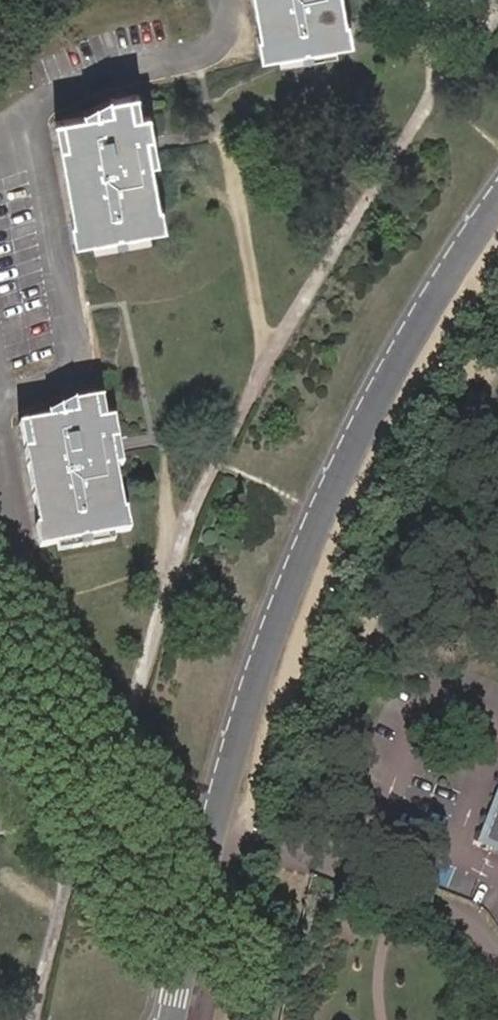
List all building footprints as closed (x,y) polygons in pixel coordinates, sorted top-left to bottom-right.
[(260,59),(279,56),(335,47),(352,44),(348,22),(345,23),(341,0),(253,0),(260,38),(257,38),(260,59)] [(335,47),(279,56),(280,64),(336,55),(335,47)] [(138,96),(129,98),(133,118),(143,117),(138,96)] [(75,245),(80,245),(92,242),(148,232),(166,228),(162,207),(159,207),(151,164),(146,138),(154,137),(150,115),(143,117),(133,118),(129,98),(111,101),(113,109),(98,112),(98,114),(84,117),(63,122),(68,146),(60,148),(74,223),(70,223),(75,245)] [(83,111),(84,117),(98,114),(98,112),(113,109),(111,101),(110,98),(83,111)] [(56,123),(60,148),(68,146),(63,122),(56,123)] [(146,138),(151,164),(159,162),(154,137),(146,138)] [(148,232),(92,242),(94,249),(150,240),(148,232)] [(101,399),(94,400),(98,421),(105,420),(101,399)] [(34,527),(39,547),(55,544),(111,534),(129,531),(125,511),(122,512),(114,467),(109,443),(118,441),(113,418),(105,420),(98,421),(94,400),(75,405),(76,412),(63,415),(63,417),(48,421),(27,425),(31,450),(24,452),(38,526),(34,527)] [(47,417),(48,421),(63,417),(63,415),(76,412),(75,405),(74,402),(47,417)] [(19,427),(24,452),(31,450),(27,425),(19,427)] [(122,466),(118,441),(109,443),(114,467),(122,466)] [(111,534),(55,544),(56,552),(112,542),(111,534)] [(484,842),(497,848),(497,806),(484,842)]
